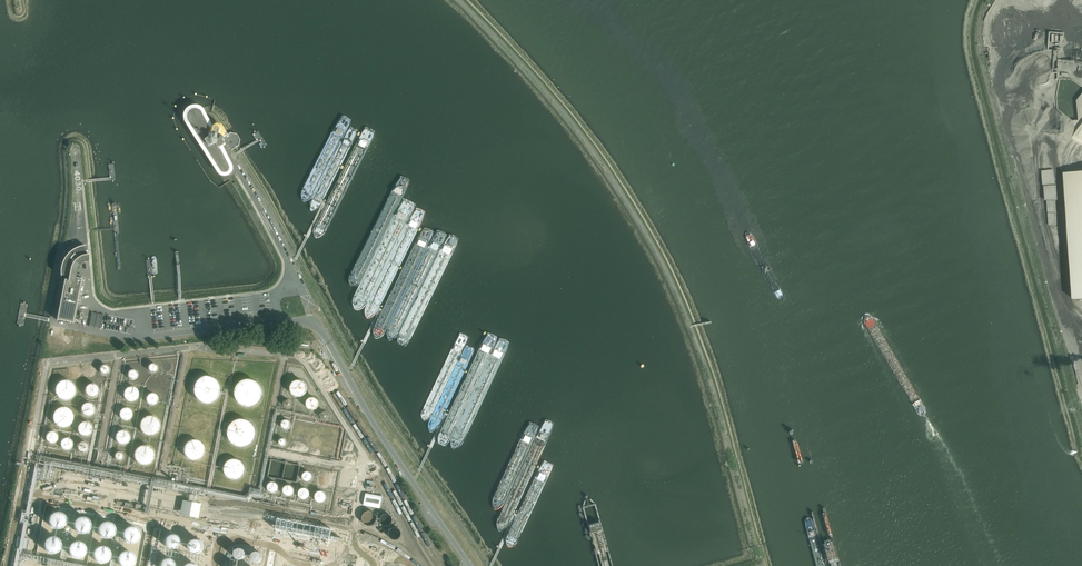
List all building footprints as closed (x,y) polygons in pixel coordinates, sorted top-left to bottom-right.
[(226,144),(223,140),(224,138),(227,135),(228,135),(224,128),(223,129),(222,126),(217,126),(212,129),(203,111),(202,111),(202,110),(201,109),(200,109),(200,108),(199,108),(198,108),(197,107),(196,107),(195,107),(194,107),(193,107),(192,107),(192,108),(191,108),(190,109),(189,109),(189,110),(188,110),(188,111),(187,111),(187,112),(187,113),(186,113),(186,114),(186,115),(186,116),(186,117),(186,118),(187,119),(187,120),(220,171),(220,172),(221,172),(221,173),(222,173),(223,173),(223,174),(224,174),(225,174),(226,174),(227,174),(227,173),(228,173),(229,173),(229,172),(230,172),(230,171),(231,170),(231,169),(231,168),(231,167),(231,166),(230,166),(221,148),(226,145),(225,144),(226,144)] [(232,167),(225,171),(229,178),(236,173),(232,167)] [(1055,170),(1043,170),(1044,201),(1048,200),(1049,224),(1055,224),(1054,201),(1053,201),(1053,200),(1056,200),(1055,170)] [(1072,300),(1081,299),(1081,176),(1064,177),(1072,300)] [(65,279),(57,320),(60,320),(72,323),(73,323),(82,279),(81,279),(76,278),(78,269),(79,266),(82,264),(84,262),(86,262),(88,262),(89,262),(88,262),(88,255),(89,255),(88,255),(87,255),(86,255),(85,251),(84,246),(85,246),(79,247),(75,248),(72,250),(69,253),(66,256),(62,264),(61,268),(60,272),(61,276),(68,275),(69,277),(68,280),(65,280),(65,279)] [(93,312),(90,325),(100,328),(103,315),(93,312)] [(157,368),(157,367),(156,365),(155,364),(154,364),(152,364),(151,364),(149,365),(149,366),(148,368),(148,369),(149,371),(150,372),(151,373),(152,373),(154,373),(155,372),(156,371),(157,370),(157,368)] [(109,370),(109,368),(108,366),(106,365),(105,365),(103,365),(101,366),(100,367),(99,369),(99,371),(99,372),(100,374),(102,375),(104,375),(106,375),(107,374),(109,373),(109,371),(109,370)] [(89,366),(85,370),(89,375),(94,370),(89,366)] [(137,377),(138,375),(138,374),(137,372),(136,371),(134,370),(132,370),(131,370),(129,371),(128,372),(127,374),(127,375),(127,377),(128,378),(129,380),(131,380),(132,381),(134,380),(136,380),(137,378),(137,377)] [(194,387),(194,391),(194,394),(196,397),(198,400),(201,402),(205,403),(208,403),(212,402),(215,401),(218,398),(219,395),(220,391),(220,388),(219,384),(217,381),(214,379),(211,377),(207,377),(204,377),(200,378),(197,381),(195,384),(194,387)] [(55,388),(55,390),(55,393),(56,395),(57,397),(58,398),(60,399),(62,400),(64,401),(67,401),(69,400),(71,399),(72,398),(74,396),(75,394),(75,392),(75,389),(75,387),(74,385),(72,384),(71,382),(69,381),(67,380),(64,380),(62,381),(60,382),(58,383),(57,384),(56,386),(55,388)] [(236,389),(235,392),(235,395),(236,398),(237,401),(239,403),(242,405),(245,406),(248,407),(251,406),(254,406),(256,404),(259,402),(260,399),(261,396),(262,393),(261,390),(260,387),(259,385),(256,383),(254,381),(251,380),(248,380),(245,381),(242,382),(239,384),(237,386),(236,389)] [(291,385),(291,387),(290,389),(290,391),(291,393),(292,394),(294,396),(296,397),(298,397),(300,397),(302,397),(304,396),(305,394),(306,392),(307,390),(307,388),(306,386),(305,384),(304,383),(302,382),(300,381),(298,381),(296,381),(294,382),(293,383),(291,385)] [(85,387),(84,390),(84,392),(85,395),(86,397),(88,398),(91,398),(93,398),(96,397),(97,396),(99,393),(99,391),(99,389),(97,386),(96,385),(93,384),(91,384),(88,384),(86,385),(85,387)] [(124,391),(124,393),(123,395),(124,398),(125,400),(127,401),(130,402),(132,402),(134,401),(136,400),(138,398),(138,396),(138,394),(138,391),(137,389),(135,388),(132,387),(130,387),(128,388),(126,389),(124,391)] [(157,402),(157,400),(157,399),(157,397),(156,396),(155,395),(154,394),(152,394),(151,394),(149,394),(148,395),(147,396),(146,398),(146,399),(146,401),(146,402),(147,403),(148,404),(150,405),(151,405),(153,405),(154,405),(155,404),(156,403),(157,402)] [(319,406),(319,404),(319,403),(318,401),(317,400),(316,399),(315,398),(314,398),(312,398),(311,398),(309,399),(308,399),(307,401),(307,402),(306,403),(306,405),(307,406),(307,408),(308,409),(309,410),(311,410),(312,410),(314,410),(315,410),(316,409),(317,408),(318,407),(319,406)] [(81,406),(80,409),(80,411),(81,413),(83,415),(85,417),(87,417),(90,417),(92,416),(94,414),(95,412),(95,410),(95,407),(94,405),(92,403),(90,402),(87,402),(85,403),(83,404),(81,406)] [(53,415),(53,417),(53,420),(54,422),(55,424),(56,425),(58,426),(60,427),(62,428),(65,428),(67,427),(69,426),(70,425),(72,423),(73,421),(73,419),(73,416),(73,414),(72,412),(70,411),(69,409),(67,408),(65,407),(62,407),(60,408),(58,408),(56,410),(55,411),(54,413),(53,415)] [(131,418),(132,417),(132,415),(132,414),(131,412),(130,411),(129,410),(128,409),(127,408),(125,408),(123,409),(122,409),(121,410),(120,411),(119,413),(119,414),(119,416),(120,417),(120,419),(121,420),(123,421),(124,421),(126,421),(127,421),(129,420),(130,419),(131,418)] [(140,424),(140,426),(141,429),(142,431),(143,433),(145,434),(148,435),(150,436),(153,435),(155,434),(157,433),(159,431),(160,428),(160,426),(159,423),(158,421),(157,419),(155,417),(152,416),(150,416),(147,416),(145,417),(143,419),(141,421),(140,424)] [(229,429),(228,432),(228,435),(229,438),(231,441),(233,443),(235,445),(238,446),(241,447),(244,446),(247,445),(250,444),(252,442),(254,439),(255,436),(255,433),(255,430),(254,427),(252,425),(250,422),(247,421),(244,420),(241,420),(238,420),(235,422),(232,424),(230,426),(229,429)] [(291,426),(291,425),(291,424),(291,423),(290,422),(289,421),(288,421),(287,420),(286,420),(285,420),(284,421),(283,421),(283,422),(282,423),(281,424),(281,425),(282,426),(282,427),(282,428),(283,428),(283,429),(284,429),(285,430),(286,430),(287,430),(288,429),(289,429),(290,428),(290,427),(291,427),(291,426)] [(78,426),(77,428),(77,430),(78,433),(79,435),(82,436),(84,437),(86,436),(89,435),(90,434),(92,432),(92,429),(92,427),(91,425),(89,423),(86,422),(84,422),(82,422),(79,424),(78,426)] [(58,436),(58,435),(57,433),(55,432),(54,432),(52,431),(51,431),(49,432),(48,433),(47,434),(46,436),(45,437),(46,439),(46,441),(47,442),(48,443),(50,444),(52,444),(53,444),(55,443),(56,442),(57,441),(58,440),(58,438),(58,436)] [(116,434),(115,436),(115,438),(115,440),(116,442),(118,444),(120,445),(122,445),(124,445),(126,444),(128,443),(129,441),(130,439),(130,437),(129,435),(128,433),(126,431),(124,431),(122,431),(120,431),(118,432),(116,434)] [(296,439),(298,448),(307,446),(304,437),(296,439)] [(73,445),(73,444),(73,442),(72,441),(71,440),(69,439),(68,438),(66,438),(65,438),(63,439),(62,440),(61,441),(60,443),(60,444),(60,446),(61,447),(62,449),(63,450),(64,450),(66,451),(68,451),(69,450),(71,449),(72,448),(72,447),(73,445)] [(185,446),(184,450),(184,453),(185,456),(188,458),(191,460),(194,460),(197,460),(200,458),(202,456),(203,453),(204,449),(203,446),(201,444),(198,442),(195,441),(192,441),(189,442),(186,444),(185,446)] [(88,448),(88,447),(88,445),(87,444),(85,443),(84,442),(82,442),(80,443),(79,444),(78,445),(77,447),(77,448),(77,450),(78,452),(79,453),(81,453),(83,454),(84,453),(86,453),(87,452),(88,450),(88,448)] [(154,457),(154,455),(154,454),(153,452),(152,450),(151,449),(150,447),(148,446),(146,446),(144,446),(143,446),(141,446),(139,447),(138,448),(136,450),(135,451),(135,453),(134,455),(134,457),(135,458),(135,460),(136,462),(138,463),(139,464),(141,465),(143,465),(145,465),(147,465),(148,464),(150,463),(151,462),(153,461),(153,459),(154,457)] [(123,457),(123,456),(122,454),(121,453),(120,453),(118,452),(117,453),(116,454),(115,455),(114,456),(115,458),(115,459),(116,460),(118,461),(119,461),(121,461),(122,460),(123,459),(123,457)] [(225,466),(225,469),(225,472),(226,475),(229,477),(231,479),(235,479),(238,479),(241,477),(243,475),(244,472),(245,469),(244,465),(242,463),(239,461),(236,460),(233,460),(230,461),(227,463),(225,466)] [(312,477),(312,476),(311,475),(311,474),(310,474),(309,473),(308,472),(307,472),(306,472),(305,473),(304,474),(303,474),(303,475),(303,476),(302,477),(303,478),(303,479),(303,480),(304,480),(305,481),(306,482),(307,482),(308,482),(309,481),(310,481),(310,480),(311,480),(311,479),(312,478),(312,477)] [(330,479),(323,473),(318,480),(325,486),(330,479)] [(278,488),(278,487),(278,486),(277,485),(276,484),(275,483),(274,483),(273,482),(272,482),(270,483),(269,484),(268,484),(268,486),(267,487),(267,488),(267,489),(268,490),(269,491),(270,492),(271,493),(272,493),(273,493),(275,493),(276,492),(277,492),(277,491),(278,489),(278,488)] [(293,493),(294,492),(294,491),(294,489),(293,488),(292,487),(291,486),(290,486),(289,485),(287,486),(286,486),(285,487),(284,488),(283,489),(283,491),(283,492),(283,493),(284,494),(285,495),(286,496),(288,496),(289,496),(290,496),(292,496),(293,495),(293,493)] [(310,495),(310,494),(310,492),(309,491),(308,490),(307,489),(305,488),(304,488),(302,489),(301,489),(300,490),(299,492),(298,493),(298,495),(299,496),(300,498),(301,499),(302,499),(304,500),(305,500),(307,499),(308,498),(309,497),(310,495)] [(326,497),(326,496),(326,495),(325,494),(324,493),(323,492),(321,491),(320,491),(319,492),(317,492),(316,493),(315,494),(315,495),(315,497),(315,498),(315,500),(316,501),(317,502),(318,502),(319,503),(321,503),(322,503),(323,502),(324,501),(325,500),(326,499),(326,497)] [(365,493),(363,505),(380,509),(382,496),(365,493)] [(182,500),(179,514),(198,518),(201,504),(182,500)] [(377,520),(377,518),(377,517),(376,516),(375,514),(375,513),(373,512),(372,511),(371,511),(369,511),(368,511),(366,511),(365,512),(364,513),(363,514),(362,516),(362,517),(362,518),(362,520),(362,521),(363,523),(364,524),(365,525),(366,525),(368,526),(369,526),(371,526),(372,525),(373,525),(375,524),(376,523),(376,521),(377,520)] [(65,518),(64,516),(62,514),(60,513),(58,512),(55,513),(53,513),(51,515),(50,517),(49,519),(49,521),(49,524),(51,526),(52,527),(54,529),(57,529),(59,529),(61,528),(63,526),(65,524),(65,522),(66,520),(65,518)] [(392,522),(392,520),(392,518),(391,517),(390,516),(389,515),(388,514),(386,514),(385,514),(383,515),(382,516),(381,517),(380,519),(380,520),(380,522),(381,523),(382,524),(383,525),(385,526),(386,526),(388,526),(389,525),(391,524),(391,523),(392,522)] [(90,522),(88,520),(87,519),(85,517),(82,517),(80,517),(78,518),(76,520),(74,522),(74,524),(73,526),(74,528),(75,531),(77,532),(79,533),(81,534),(84,533),(86,533),(88,531),(89,529),(90,527),(90,525),(90,522)] [(114,527),(113,525),(111,524),(109,522),(107,522),(105,522),(102,523),(100,525),(99,526),(98,529),(98,531),(99,533),(100,535),(102,537),(104,538),(106,539),(108,538),(111,538),(113,536),(114,534),(115,532),(115,530),(114,527)] [(599,522),(589,525),(591,533),(602,530),(599,522)] [(139,532),(138,530),(136,528),(134,527),(131,527),(129,527),(127,528),(125,529),(123,531),(123,533),(123,536),(123,538),(124,540),(126,542),(128,543),(131,543),(133,543),(135,542),(137,541),(138,539),(139,537),(139,534),(139,532)] [(401,535),(401,533),(401,532),(400,530),(398,529),(397,528),(395,528),(393,528),(391,529),(390,530),(389,532),(389,534),(389,536),(390,538),(391,539),(392,540),(394,541),(396,541),(398,540),(400,539),(401,537),(401,535)] [(179,543),(179,541),(178,539),(178,538),(176,536),(175,535),(173,534),(171,534),(169,535),(167,535),(166,537),(164,538),(164,540),(164,542),(164,544),(165,546),(166,547),(168,549),(170,549),(172,549),(174,549),(175,548),(177,547),(178,545),(179,543)] [(60,542),(59,540),(57,538),(55,537),(53,537),(51,537),(48,538),(46,539),(45,541),(44,544),(44,546),(45,548),(46,550),(48,552),(50,553),(52,554),(54,553),(57,552),(59,551),(60,549),(61,547),(61,544),(60,542)] [(204,548),(204,546),(204,544),(203,543),(202,541),(200,540),(198,539),(196,539),(194,540),(193,540),(191,542),(190,543),(189,545),(189,547),(190,549),(190,551),(192,552),(193,554),(195,554),(197,554),(199,554),(201,553),(202,552),(204,550),(204,548)] [(85,547),(84,545),(82,543),(80,542),(77,541),(75,542),(73,543),(71,544),(70,546),(69,548),(69,551),(69,553),(70,555),(72,557),(74,558),(77,558),(79,558),(81,557),(83,556),(84,554),(85,551),(85,549),(85,547)] [(109,552),(108,550),(106,548),(104,547),(102,546),(99,547),(97,547),(95,549),(94,551),(93,553),(93,556),(94,558),(95,560),(97,562),(99,563),(101,563),(103,563),(106,562),(107,561),(109,559),(110,556),(110,554),(109,552)] [(238,549),(236,550),(234,552),(234,554),(234,557),(236,559),(238,560),(241,560),(243,559),(245,558),(246,555),(246,553),(245,551),(243,549),(240,548),(238,549)] [(133,554),(131,553),(129,552),(127,551),(124,551),(122,552),(120,554),(119,556),(118,558),(118,560),(118,563),(119,565),(121,565),(131,565),(132,565),(134,563),(134,561),(134,559),(134,557),(133,554)] [(255,552),(252,553),(251,555),(251,558),(251,560),(253,562),(255,563),(257,564),(260,563),(262,561),(263,559),(263,556),(262,554),(260,552),(257,551),(255,552)]
